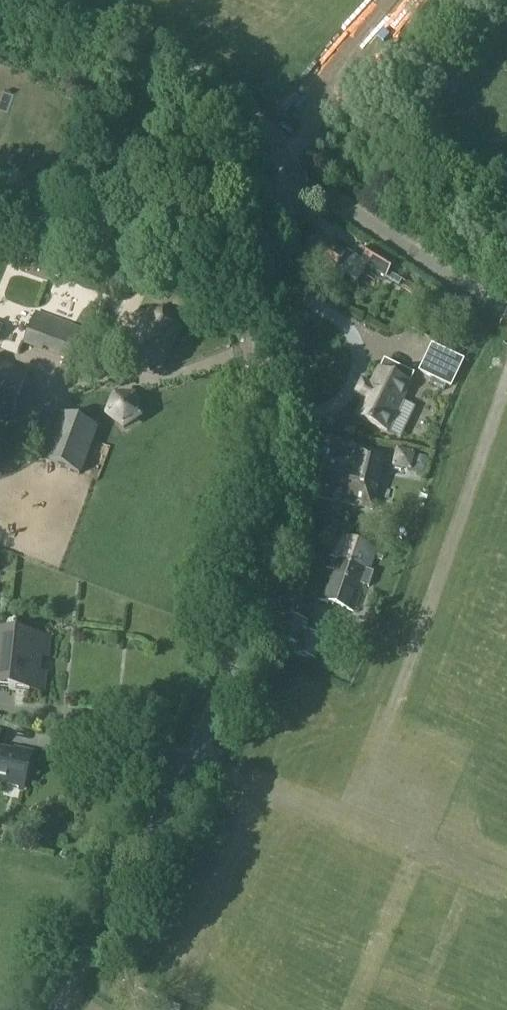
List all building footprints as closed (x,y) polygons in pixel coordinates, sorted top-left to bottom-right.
[(361,261),(362,260),(321,234),(306,256),(344,280),(348,274),(358,280),(368,265),(361,261)] [(402,280),(389,272),(395,263),(370,247),(362,260),(361,261),(368,265),(386,277),(400,285),(402,280)] [(45,254),(40,269),(66,278),(71,263),(45,254)] [(408,282),(404,289),(420,298),(424,290),(408,282)] [(180,325),(173,316),(162,310),(148,310),(129,347),(139,357),(149,363),(161,363),(180,325)] [(35,311),(23,344),(25,345),(43,352),(44,349),(47,341),(65,348),(62,355),(61,359),(81,366),(93,332),(76,326),(37,312),(35,311)] [(423,372),(454,387),(466,362),(436,347),(423,372)] [(362,379),(353,397),(366,404),(360,417),(390,432),(402,438),(416,409),(404,403),(413,385),(412,384),(416,375),(388,362),(385,360),(380,369),(383,370),(376,385),(375,386),(362,379)] [(9,417),(27,372),(0,362),(0,414),(9,417)] [(117,398),(110,416),(125,427),(141,417),(136,399),(117,398)] [(65,415),(47,462),(81,475),(99,428),(65,415)] [(375,510),(383,474),(387,455),(358,448),(354,466),(328,459),(319,497),(375,510)] [(400,451),(397,467),(413,471),(424,474),(427,458),(416,455),(400,451)] [(329,570),(319,599),(323,601),(356,611),(364,585),(370,587),(375,572),(369,570),(376,548),(343,538),(338,536),(327,569),(329,570)] [(310,623),(285,617),(279,641),(297,644),(305,646),(308,634),(310,623)] [(45,692),(47,672),(40,671),(42,655),(49,656),(51,636),(4,631),(0,664),(0,687),(45,692)] [(25,787),(33,754),(0,747),(0,781),(25,787)]
